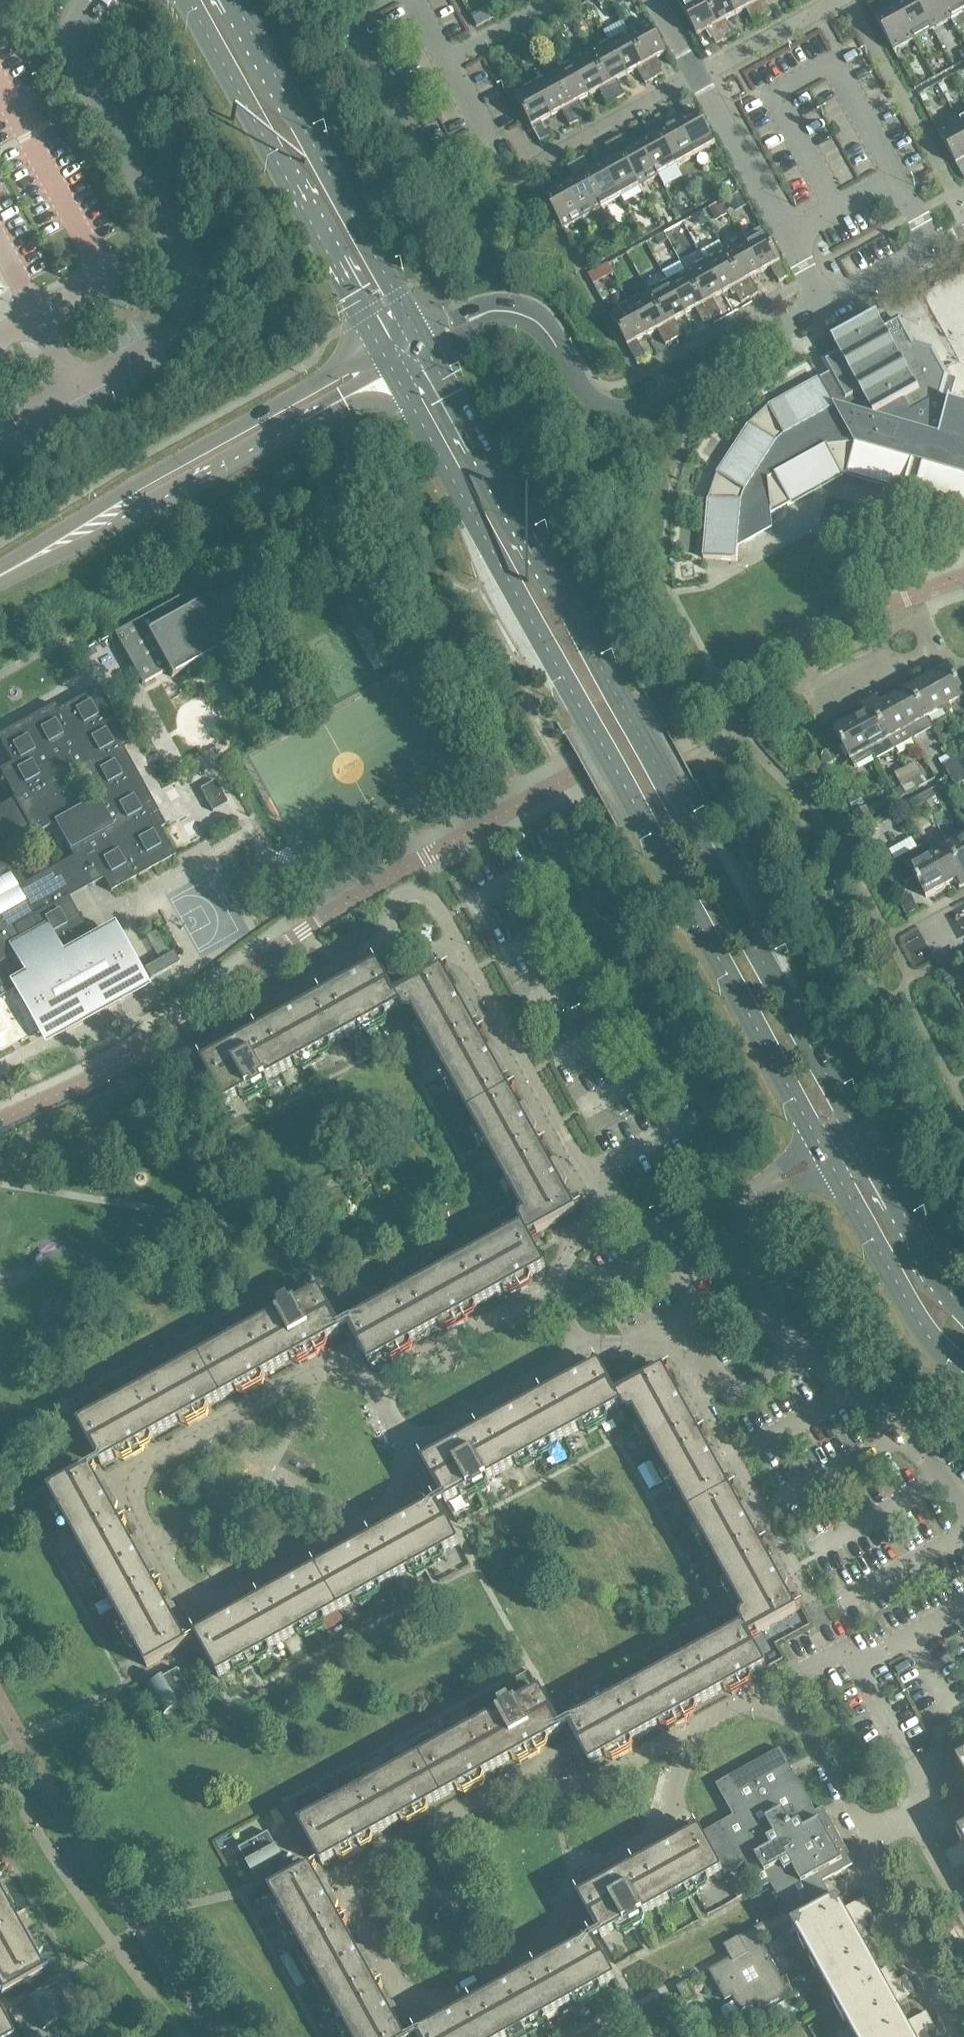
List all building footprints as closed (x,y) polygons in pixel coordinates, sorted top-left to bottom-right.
[(703,0),(689,0),(680,5),(697,36),(708,30),(717,45),(725,41),(703,0)] [(728,0),(703,0),(725,41),(734,36),(726,21),(736,15),(728,0)] [(752,0),(728,0),(736,15),(746,9),(754,25),(763,20),(752,0)] [(763,20),(772,15),(764,0),(752,0),(763,20)] [(896,9),(886,15),(878,0),(877,0),(868,5),(894,51),(913,41),(896,9)] [(916,0),(904,0),(906,4),(896,9),(913,41),(932,30),(916,0)] [(940,0),(916,0),(932,30),(951,20),(940,0)] [(951,20),(963,13),(963,0),(940,0),(951,20)] [(666,54),(649,22),(629,33),(654,80),(663,75),(655,60),(666,54)] [(654,80),(629,33),(623,23),(604,33),(610,44),(627,75),(637,70),(646,85),(654,80)] [(627,75),(610,44),(591,54),(617,101),(625,96),(617,81),(627,75)] [(617,101),(591,54),(572,64),(590,96),(600,90),(608,105),(617,101)] [(590,96),(572,64),(553,75),(579,121),(588,117),(579,101),(590,96)] [(579,121),(553,75),(534,85),(552,117),(562,111),(570,126),(579,121)] [(552,117),(534,85),(515,96),(540,143),(550,137),(542,122),(552,117)] [(716,145),(690,99),(681,104),(689,119),(679,124),(696,156),(716,145)] [(696,156),(679,124),(669,130),(660,115),(652,120),(677,166),(696,156)] [(677,166),(652,120),(643,125),(651,140),(641,145),(658,177),(677,166)] [(959,123),(939,134),(963,179),(963,132),(959,123)] [(658,177),(641,145),(631,151),(623,136),(614,141),(640,187),(658,177)] [(640,187),(614,141),(605,146),(613,161),(603,166),(621,198),(640,187)] [(621,198),(603,166),(593,172),(585,157),(576,162),(602,208),(621,198)] [(602,208),(576,162),(567,166),(576,182),(565,187),(583,219),(602,208)] [(583,219),(565,187),(555,193),(547,178),(537,183),(563,230),(583,219)] [(789,277),(763,231),(744,241),(761,273),(771,267),(779,282),(789,277)] [(761,273),(744,241),(725,252),(750,298),(759,294),(751,279),(761,273)] [(750,298),(725,252),(706,262),(723,294),(733,288),(742,303),(750,298)] [(723,294),(706,262),(687,273),(713,319),(721,315),(713,300),(723,294)] [(713,319),(687,273),(668,283),(685,315),(695,309),(704,324),(713,319)] [(685,315),(668,283),(649,294),(675,340),(684,335),(675,320),(685,315)] [(675,340),(649,294),(630,304),(648,336),(658,330),(666,345),(675,340)] [(648,336),(630,304),(610,315),(636,362),(646,356),(637,341),(648,336)] [(944,373),(934,354),(932,351),(926,349),(913,345),(899,320),(884,328),(878,317),(878,316),(878,315),(832,340),(833,342),(834,341),(840,353),(825,361),(831,373),(836,383),(837,382),(846,400),(861,391),(874,415),(873,415),(874,417),(903,400),(910,413),(941,396),(944,383),(946,376),(944,373)] [(951,402),(951,400),(940,397),(941,396),(910,413),(903,400),(874,417),(873,415),(874,415),(861,391),(846,400),(837,382),(836,383),(826,388),(821,378),(769,407),(749,425),(717,474),(709,500),(704,558),(738,561),(739,543),(744,543),(748,542),(751,540),(753,538),(755,536),(757,533),(758,532),(758,530),(759,528),(759,527),(761,523),(764,519),(792,504),(842,476),(848,475),(858,478),(904,492),(907,481),(917,484),(914,495),(963,509),(963,405),(951,402)] [(172,677),(248,635),(223,590),(207,599),(200,587),(114,634),(142,684),(168,670),(172,677)] [(950,667),(930,678),(946,708),(963,698),(963,693),(950,667)] [(946,708),(930,678),(911,688),(927,718),(946,708)] [(112,891),(111,890),(138,875),(139,876),(147,872),(146,870),(173,856),(174,857),(175,856),(160,828),(159,828),(152,816),(158,812),(158,811),(156,812),(142,785),(143,784),(138,776),(137,777),(122,750),(131,746),(130,744),(128,745),(98,690),(100,689),(99,688),(58,711),(55,705),(0,735),(0,741),(12,763),(0,770),(0,771),(0,772),(2,771),(16,798),(14,799),(18,806),(0,816),(0,881),(9,876),(25,906),(0,919),(0,920),(17,954),(24,950),(35,970),(28,974),(32,981),(5,996),(28,1036),(37,1031),(45,1045),(146,989),(113,929),(91,942),(67,899),(70,898),(66,891),(86,880),(90,887),(104,879),(111,892),(112,891)] [(927,718),(911,688),(892,699),(914,739),(933,729),(927,718)] [(914,739),(892,699),(880,705),(876,698),(869,702),(895,750),(914,739)] [(895,750),(869,702),(861,706),(866,713),(854,720),(871,750),(876,760),(895,750)] [(871,750),(854,720),(834,731),(854,768),(874,757),(876,761),(876,760),(871,750)] [(958,756),(951,761),(957,772),(963,768),(963,767),(958,756)] [(957,772),(951,761),(943,765),(949,776),(957,772)] [(963,783),(957,772),(949,776),(955,787),(963,783)] [(928,783),(924,775),(913,781),(917,789),(928,783)] [(228,803),(216,781),(200,789),(213,812),(228,803)] [(917,789),(913,781),(902,787),(906,795),(917,789)] [(936,798),(932,790),(921,796),(925,804),(936,798)] [(925,804),(921,796),(910,802),(914,810),(925,804)] [(870,815),(866,807),(855,813),(859,821),(870,815)] [(878,830),(874,822),(863,828),(867,836),(878,830)] [(948,846),(963,874),(963,837),(948,846)] [(896,856),(918,847),(915,839),(892,847),(896,856)] [(948,846),(930,857),(946,887),(958,880),(962,887),(963,886),(963,874),(948,846)] [(946,887),(930,857),(927,858),(921,847),(893,863),(905,884),(915,878),(926,898),(946,887)] [(569,896),(563,884),(553,889),(559,901),(569,896)] [(963,927),(963,902),(954,907),(963,927)] [(0,920),(0,964),(17,954),(0,920)] [(924,934),(906,941),(914,961),(932,953),(924,934)] [(150,980),(180,964),(174,953),(144,969),(150,980)] [(402,1008),(396,997),(379,967),(364,975),(363,973),(356,971),(355,971),(353,978),(349,980),(347,976),(338,981),(341,988),(323,998),(345,1039),(364,1028),(368,1035),(386,1025),(382,1018),(402,1008)] [(469,1017),(476,1014),(470,1004),(466,1007),(464,1002),(466,996),(465,996),(459,994),(457,995),(443,971),(396,997),(402,1008),(408,1004),(418,1022),(416,1023),(414,1030),(422,1044),(428,1040),(439,1058),(479,1036),(469,1017)] [(28,1036),(5,996),(0,986),(0,1052),(20,1041),(20,1042),(29,1038),(28,1036)] [(345,1039),(323,998),(300,1011),(298,1008),(292,1006),(291,1007),(290,1013),(285,1015),(283,1011),(274,1016),(278,1023),(259,1033),(281,1074),(300,1064),(304,1070),(322,1060),(318,1054),(345,1039)] [(281,1074),(259,1033),(244,1041),(243,1039),(237,1037),(236,1037),(234,1043),(230,1046),(228,1042),(219,1047),(222,1054),(203,1064),(225,1105),(245,1094),(248,1101),(267,1091),(263,1084),(281,1074)] [(510,1091),(499,1073),(506,1069),(501,1060),(497,1062),(495,1058),(496,1052),(496,1051),(490,1049),(487,1050),(479,1036),(439,1058),(449,1077),(442,1081),(452,1099),(459,1095),(469,1114),(510,1091)] [(535,1131),(537,1125),(537,1124),(530,1122),(528,1118),(532,1116),(527,1107),(520,1110),(510,1091),(469,1114),(480,1133),(473,1137),(483,1155),(490,1151),(500,1170),(541,1147),(533,1133),(535,1131)] [(717,1134),(709,1122),(699,1128),(707,1140),(717,1134)] [(577,1212),(563,1188),(566,1187),(568,1180),(567,1180),(561,1178),(559,1174),(563,1172),(558,1162),(551,1166),(541,1147),(500,1170),(510,1188),(504,1192),(511,1206),(518,1208),(520,1207),(525,1215),(522,1217),(521,1223),(532,1243),(539,1239),(536,1234),(577,1212)] [(546,1269),(532,1243),(521,1223),(518,1231),(504,1239),(501,1232),(482,1242),(486,1249),(466,1260),(489,1300),(509,1290),(512,1296),(522,1291),(519,1287),(524,1285),(530,1287),(530,1286),(532,1280),(531,1277),(546,1269)] [(489,1300),(466,1260),(440,1274),(437,1268),(418,1278),(422,1284),(403,1295),(426,1335),(445,1325),(448,1332),(458,1326),(455,1322),(460,1320),(466,1322),(468,1315),(467,1313),(489,1300)] [(341,1330),(320,1292),(292,1308),(288,1301),(270,1311),(274,1318),(255,1328),(278,1369),(296,1359),(300,1365),(309,1360),(307,1356),(311,1354),(318,1356),(318,1355),(320,1349),(319,1346),(343,1333),(341,1330)] [(426,1335),(403,1295),(385,1305),(381,1298),(363,1308),(367,1315),(347,1326),(370,1366),(389,1356),(393,1362),(402,1357),(400,1353),(404,1351),(411,1352),(413,1346),(412,1343),(426,1335)] [(278,1369),(255,1328),(237,1338),(233,1332),(215,1342),(219,1348),(200,1359),(222,1400),(241,1389),(245,1396),(254,1391),(252,1387),(256,1384),(262,1386),(263,1386),(265,1379),(263,1377),(278,1369)] [(847,1358),(839,1345),(828,1351),(835,1364),(847,1358)] [(222,1400),(200,1359),(181,1369),(177,1363),(159,1373),(163,1379),(140,1392),(162,1433),(185,1420),(189,1427),(198,1422),(196,1417),(200,1415),(206,1417),(207,1417),(209,1410),(207,1408),(222,1400)] [(622,1407),(617,1397),(600,1366),(584,1374),(583,1372),(578,1369),(577,1370),(574,1376),(570,1379),(568,1375),(558,1380),(562,1387),(543,1397),(566,1438),(585,1428),(589,1434),(607,1425),(603,1418),(622,1407)] [(690,1417),(696,1413),(691,1404),(687,1406),(685,1402),(687,1396),(686,1395),(680,1393),(677,1394),(664,1370),(617,1397),(622,1407),(629,1404),(639,1422),(636,1423),(635,1429),(642,1443),(649,1440),(659,1458),(700,1435),(690,1417)] [(162,1433),(140,1392),(117,1405),(113,1398),(95,1408),(99,1415),(79,1425),(102,1466),(121,1455),(125,1462),(134,1457),(132,1453),(136,1451),(142,1452),(143,1452),(145,1446),(143,1443),(162,1433)] [(566,1438),(543,1397),(520,1410),(519,1407),(512,1405),(512,1406),(510,1412),(506,1414),(504,1410),(494,1415),(498,1422),(479,1432),(502,1473),(521,1463),(524,1470),(542,1460),(539,1453),(566,1438)] [(502,1473),(479,1432),(465,1440),(463,1438),(457,1436),(455,1442),(451,1445),(448,1441),(439,1446),(443,1453),(423,1463),(446,1504),(465,1493),(469,1500),(487,1490),(483,1483),(502,1473)] [(730,1491),(720,1472),(727,1468),(722,1459),(718,1461),(715,1457),(717,1451),(717,1450),(711,1448),(708,1450),(700,1435),(659,1458),(669,1477),(663,1481),(673,1499),(679,1495),(689,1513),(730,1491)] [(124,1529),(114,1511),(116,1509),(118,1503),(118,1502),(111,1500),(109,1496),(113,1494),(108,1485),(101,1488),(91,1470),(50,1492),(61,1511),(54,1514),(64,1533),(71,1529),(83,1552),(124,1529)] [(756,1530),(758,1524),(757,1523),(751,1522),(749,1518),(753,1515),(748,1506),(741,1510),(730,1491),(689,1513),(700,1533),(693,1537),(703,1555),(710,1551),(720,1569),(761,1546),(753,1532),(756,1530)] [(439,1508),(437,1504),(413,1517),(412,1515),(405,1513),(403,1519),(399,1522),(396,1518),(387,1523),(391,1530),(372,1540),(395,1581),(413,1570),(417,1577),(435,1567),(431,1560),(460,1545),(439,1508)] [(147,1571),(153,1567),(148,1557),(144,1560),(142,1556),(144,1549),(143,1549),(137,1547),(135,1548),(124,1529),(83,1552),(96,1575),(89,1579),(99,1597),(106,1593),(116,1612),(157,1589),(147,1571)] [(395,1581),(372,1540),(358,1548),(356,1545),(350,1543),(349,1544),(347,1550),(343,1552),(341,1548),(332,1553),(335,1560),(317,1570),(339,1611),(358,1601),(361,1608),(380,1598),(376,1591),(395,1581)] [(797,1611),(784,1587),(786,1586),(788,1579),(782,1577),(779,1573),(783,1571),(778,1561),(771,1565),(761,1546),(720,1569),(730,1588),(724,1592),(732,1606),(738,1608),(740,1607),(750,1625),(745,1628),(750,1637),(797,1611)] [(339,1611),(317,1570),(302,1579),(300,1576),(294,1574),(293,1575),(291,1581),(287,1583),(285,1579),(276,1584),(280,1591),(261,1601),(283,1642),(302,1632),(306,1638),(324,1628),(320,1622),(339,1611)] [(188,1645),(177,1626),(184,1622),(179,1613),(175,1615),(172,1611),(174,1605),(174,1604),(168,1602),(165,1604),(157,1589),(116,1612),(127,1630),(120,1634),(130,1652),(137,1648),(147,1668),(188,1645)] [(283,1642),(261,1601),(238,1614),(236,1612),(230,1610),(229,1610),(228,1616),(223,1619),(221,1615),(212,1620),(215,1626),(196,1637),(219,1678),(238,1667),(242,1674),(260,1664),(256,1657),(283,1642)] [(767,1668),(750,1637),(745,1628),(724,1639),(721,1632),(702,1642),(706,1649),(689,1659),(711,1699),(729,1689),(733,1695),(742,1690),(740,1686),(744,1684),(750,1686),(751,1685),(753,1679),(751,1677),(767,1668)] [(711,1699),(689,1659),(660,1674),(656,1668),(638,1678),(642,1684),(623,1695),(645,1735),(665,1724),(669,1731),(678,1726),(676,1722),(680,1719),(686,1721),(687,1721),(689,1714),(687,1712),(711,1699)] [(195,1700),(179,1670),(149,1686),(165,1716),(195,1700)] [(563,1732),(558,1723),(541,1691),(513,1707),(509,1700),(491,1710),(494,1717),(476,1727),(498,1768),(517,1758),(520,1764),(530,1759),(528,1755),(532,1753),(538,1755),(539,1754),(541,1748),(539,1745),(563,1732)] [(645,1735),(623,1695),(604,1705),(601,1698),(583,1708),(586,1715),(568,1725),(590,1766),(610,1755),(613,1761),(623,1756),(621,1752),(625,1750),(631,1752),(632,1751),(633,1745),(632,1742),(645,1735)] [(498,1768),(476,1727),(457,1738),(454,1731),(435,1741),(439,1748),(420,1758),(443,1799),(462,1788),(465,1795),(475,1790),(472,1786),(476,1783),(483,1785),(485,1779),(484,1776),(498,1768)] [(800,1821),(816,1812),(781,1749),(716,1785),(734,1817),(702,1834),(723,1872),(725,1875),(744,1865),(756,1858),(772,1887),(798,1872),(803,1883),(818,1875),(804,1851),(814,1845),(800,1821)] [(443,1799),(420,1758),(402,1768),(398,1762),(380,1772),(383,1778),(360,1791),(383,1832),(406,1819),(409,1826),(419,1821),(417,1817),(421,1814),(427,1816),(428,1816),(429,1809),(428,1807),(443,1799)] [(383,1832),(360,1791),(337,1804),(334,1797),(316,1807),(319,1814),(300,1825),(321,1863),(322,1865),(342,1854),(345,1861),(355,1856),(353,1852),(357,1850),(363,1851),(364,1851),(365,1845),(364,1842),(383,1832)] [(855,1865),(824,1808),(816,1812),(800,1821),(814,1845),(804,1851),(818,1875),(822,1883),(855,1865)] [(723,1872),(702,1834),(700,1831),(676,1845),(675,1842),(668,1840),(666,1847),(661,1850),(658,1846),(650,1850),(654,1857),(636,1867),(658,1908),(677,1897),(680,1904),(698,1894),(695,1887),(723,1872)] [(285,1863),(276,1847),(269,1833),(239,1849),(255,1879),(285,1863)] [(945,1854),(954,1870),(963,1865),(963,1843),(945,1854)] [(658,1908),(636,1867),(621,1875),(620,1872),(613,1871),(611,1877),(605,1880),(603,1876),(595,1881),(599,1887),(579,1898),(602,1939),(621,1928),(625,1935),(643,1925),(639,1918),(658,1908)] [(334,1910),(337,1908),(338,1902),(338,1901),(332,1899),(330,1895),(334,1893),(328,1884),(322,1887),(311,1868),(270,1890),(281,1910),(274,1914),(284,1932),(291,1928),(304,1951),(344,1928),(334,1910)] [(812,1899),(803,1883),(798,1872),(772,1887),(787,1913),(812,1899)] [(7,1894),(0,1882),(0,1922),(11,1917),(0,1898),(7,1894)] [(874,1962),(862,1940),(869,1936),(861,1922),(873,1915),(864,1899),(845,1909),(839,1899),(792,1924),(827,1987),(874,1962)] [(31,1953),(38,1949),(28,1931),(21,1935),(11,1917),(0,1922),(0,1993),(1,1995),(42,1972),(31,1953)] [(367,1970),(374,1966),(369,1957),(365,1959),(362,1955),(364,1948),(357,1946),(355,1947),(344,1928),(304,1951),(316,1974),(310,1978),(320,1996),(327,1992),(337,2011),(378,1988),(367,1970)] [(596,1990),(616,1979),(599,1949),(593,1939),(578,1947),(576,1944),(570,1943),(569,1943),(567,1949),(563,1952),(561,1948),(552,1953),(556,1959),(537,1970),(559,2010),(578,2000),(582,2007),(600,1997),(596,1990)] [(790,1994),(763,1945),(734,1961),(732,1958),(708,1971),(717,1987),(725,1983),(741,2012),(756,2004),(760,2011),(790,1994)] [(916,1993),(907,1976),(895,1983),(887,1969),(880,1973),(874,1962),(827,1987),(854,2036),(859,2036),(902,2013),(897,2003),(916,1993)] [(537,1970),(514,1983),(512,1980),(506,1978),(505,1979),(504,1985),(499,1987),(497,1983),(488,1988),(492,1995),(473,2005),(491,2036),(511,2036),(514,2036),(515,2036),(527,2036),(536,2032),(532,2026),(559,2010),(537,1970)] [(697,1998),(688,1982),(677,1988),(686,2004),(697,1998)] [(73,2013),(57,1984),(27,2000),(43,2030),(73,2013)] [(398,2025),(404,2021),(399,2012),(395,2014),(393,2010),(395,2004),(394,2003),(388,2001),(386,2003),(378,1988),(337,2011),(347,2029),(340,2033),(343,2036),(405,2036),(398,2025)] [(473,2005),(459,2013),(457,2011),(451,2009),(450,2009),(448,2015),(444,2018),(442,2014),(433,2019),(436,2026),(417,2036),(491,2036),(473,2005)] [(924,2036),(936,2029),(927,2013),(908,2023),(902,2013),(859,2036),(925,2036),(924,2036)] [(0,2017),(0,2036),(11,2036),(0,2017)]
